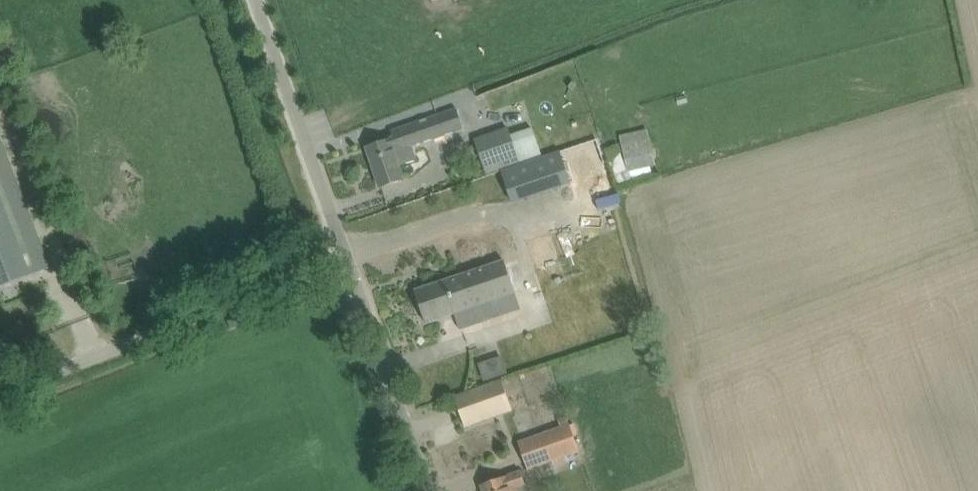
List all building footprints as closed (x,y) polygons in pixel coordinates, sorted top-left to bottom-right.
[(414,145),(464,129),(457,109),(410,125),(391,131),(394,139),(368,148),(381,188),(382,187),(400,181),(403,180),(398,166),(404,164),(419,159),(414,145)] [(521,164),(519,158),(509,128),(474,140),(484,170),(486,176),(521,164)] [(647,129),(620,136),(628,172),(656,165),(647,129)] [(591,173),(600,171),(593,143),(566,149),(573,180),(591,176),(591,173)] [(48,267),(40,249),(0,144),(0,286),(48,267)] [(520,165),(502,170),(514,205),(531,199),(520,165)] [(435,284),(416,291),(426,323),(445,317),(456,313),(461,329),(521,309),(516,295),(505,261),(435,284)] [(501,356),(480,363),(487,380),(507,372),(501,356)] [(465,427),(512,411),(502,380),(474,390),(455,396),(465,427)] [(558,419),(561,428),(519,444),(529,470),(580,452),(570,425),(566,416),(558,419)] [(519,488),(526,486),(521,472),(482,485),(484,490),(520,490),(519,488)]
